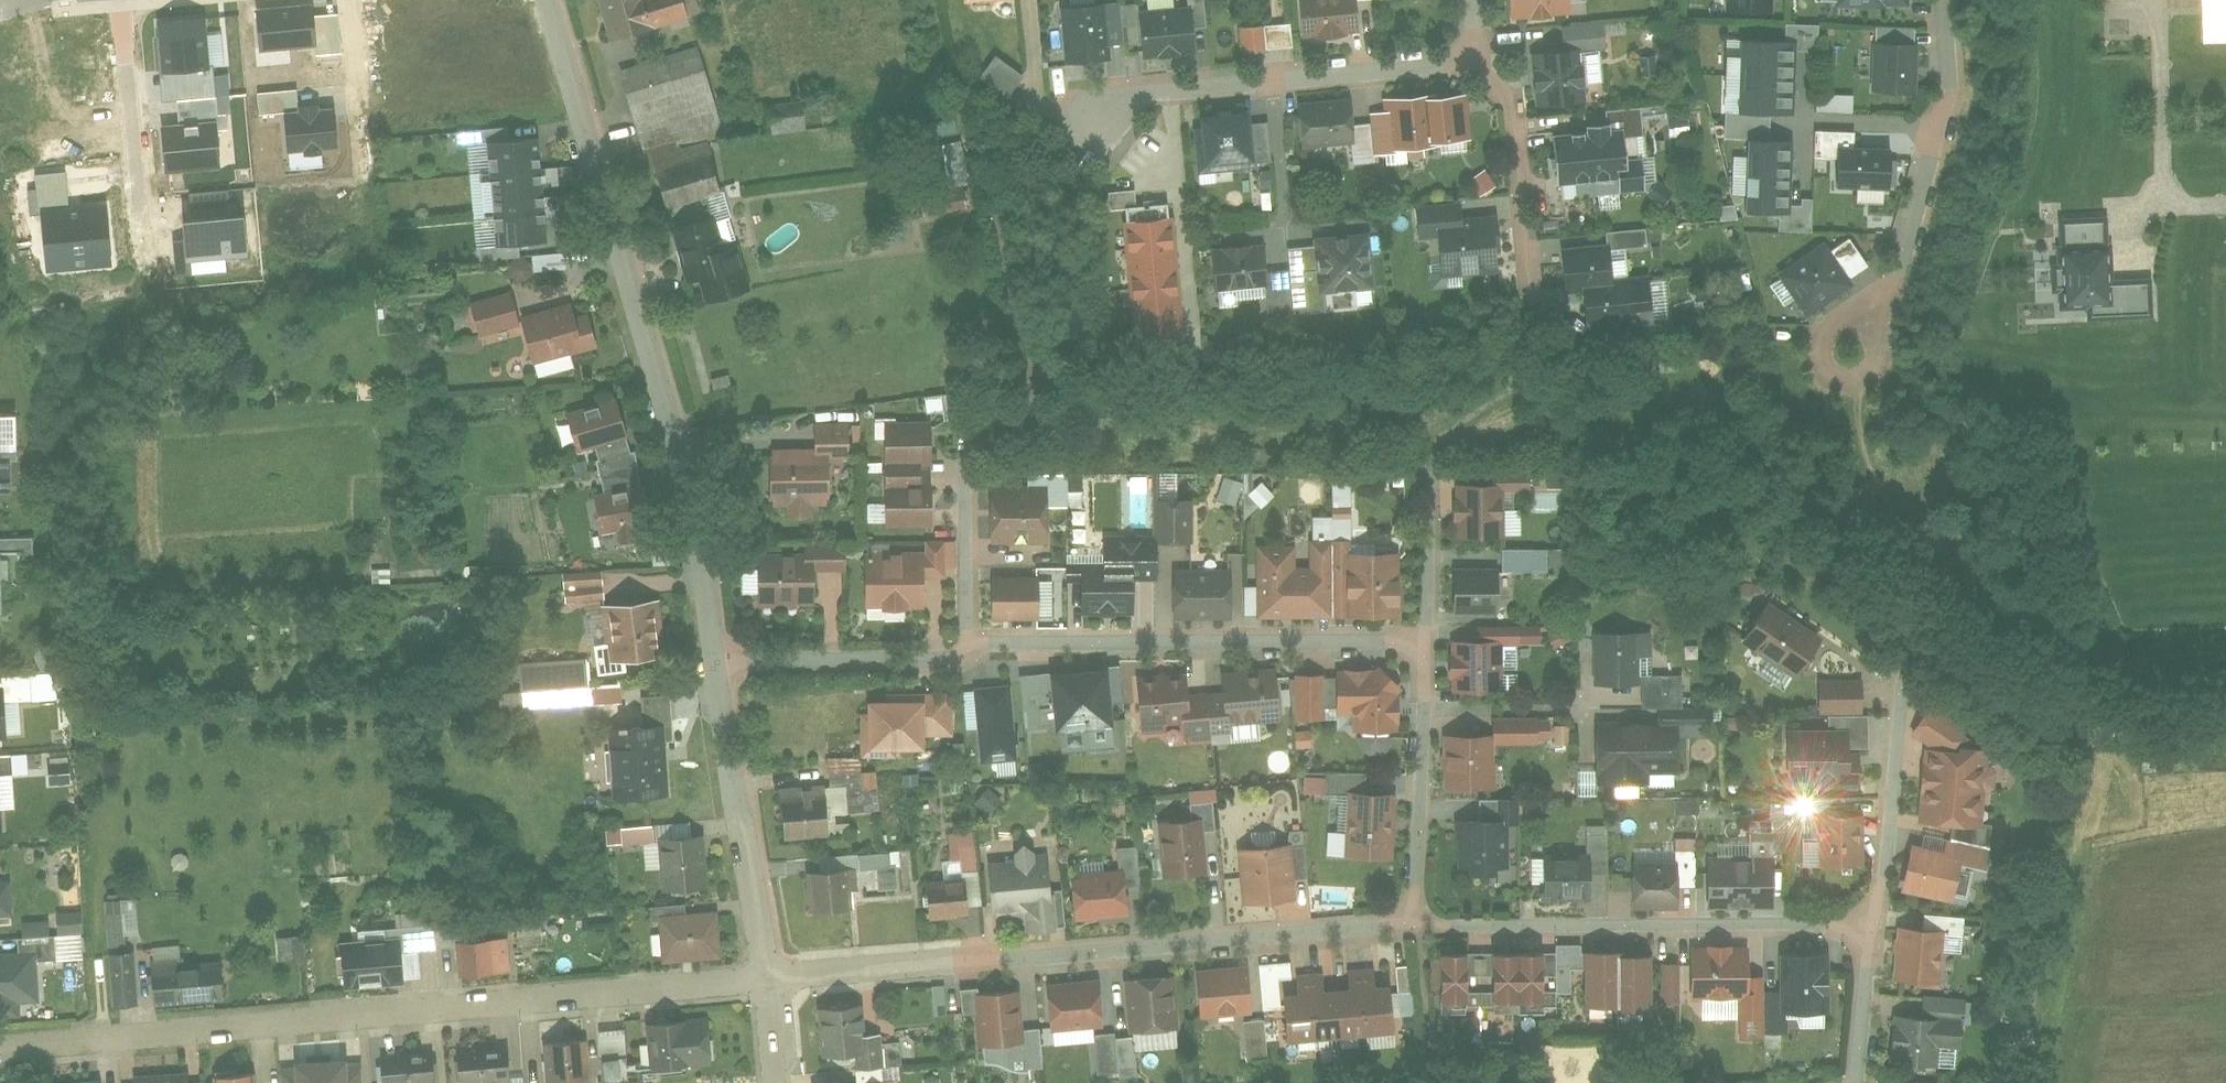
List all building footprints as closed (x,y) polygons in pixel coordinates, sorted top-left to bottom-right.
[(613,48),(696,23),(689,0),(599,0),(613,48)] [(1303,41),(1322,39),(1322,41),(1341,39),(1340,37),(1359,35),(1355,0),(1299,0),(1303,41)] [(1508,13),(1528,12),(1529,14),(1549,12),(1548,9),(1569,7),(1568,0),(1507,0),(1508,13)] [(1729,8),(1771,8),(1771,0),(1729,0),(1729,8)] [(2207,40),(2225,39),(2225,0),(2205,0),(2207,40)] [(314,2),(254,8),(258,50),(297,46),(319,44),(320,52),(343,49),(339,11),(315,14),(314,2)] [(1059,10),(1065,68),(1106,64),(1100,6),(1059,10)] [(1136,14),(1140,60),(1159,58),(1159,60),(1178,58),(1178,56),(1197,54),(1192,9),(1136,14)] [(177,102),(217,99),(214,64),(210,65),(207,20),(158,23),(164,99),(177,98),(177,102)] [(1242,26),(1244,51),(1296,49),(1295,23),(1242,26)] [(1795,116),(1797,40),(1738,40),(1737,116),(1795,116)] [(1919,41),(1872,40),(1872,96),(1918,97),(1919,41)] [(1573,42),(1529,46),(1531,64),(1528,64),(1530,83),(1532,82),(1534,101),(1578,96),(1576,78),(1579,78),(1577,60),(1575,60),(1573,42)] [(704,50),(622,74),(645,150),(726,125),(704,50)] [(1013,93),(1025,73),(999,56),(986,76),(1013,93)] [(299,86),(258,88),(259,112),(286,111),(288,148),(306,147),(306,152),(324,151),(323,144),(339,143),(337,105),(321,106),(321,102),(300,103),(299,86)] [(1821,111),(1855,112),(1855,95),(1821,94),(1821,111)] [(1433,98),(1432,95),(1383,100),(1385,112),(1372,113),(1376,154),(1389,153),(1389,154),(1438,149),(1438,146),(1471,143),(1466,95),(1433,98)] [(180,128),(165,130),(169,173),(219,168),(215,133),(228,131),(226,116),(217,117),(217,99),(177,102),(180,128)] [(1355,145),(1350,101),(1296,107),(1301,151),(1355,145)] [(1248,114),(1197,120),(1203,176),(1254,171),(1248,114)] [(810,131),(809,115),(775,116),(776,132),(810,131)] [(1624,126),(1553,133),(1558,184),(1629,177),(1624,126)] [(1893,150),(1856,150),(1856,133),(1815,133),(1814,158),(1838,158),(1838,190),(1893,191),(1893,150)] [(488,168),(542,164),(540,138),(486,142),(488,168)] [(962,140),(944,145),(956,187),(974,182),(962,140)] [(1793,217),(1794,142),(1747,141),(1746,216),(1793,217)] [(670,214),(726,197),(715,157),(659,174),(670,214)] [(490,195),(544,191),(542,164),(488,168),(490,195)] [(69,203),(66,169),(39,171),(46,268),(115,263),(110,200),(69,203)] [(1490,170),(1472,178),(1480,196),(1499,188),(1490,170)] [(230,187),(190,191),(193,217),(182,219),(186,260),(249,252),(245,213),(233,214),(230,187)] [(492,221),(546,217),(544,191),(490,195),(492,221)] [(929,215),(970,211),(970,201),(928,204),(929,215)] [(1493,219),(1465,222),(1463,202),(1414,207),(1418,242),(1436,240),(1440,281),(1495,276),(1492,255),(1497,255),(1493,219)] [(1185,362),(1169,207),(1122,212),(1139,367),(1185,362)] [(2060,245),(2064,303),(2090,301),(2091,317),(2155,313),(2153,276),(2111,279),(2107,215),(2063,218),(2065,244),(2060,245)] [(494,248),(548,244),(546,217),(492,221),(494,248)] [(709,306),(751,294),(737,246),(723,250),(713,217),(674,228),(687,272),(698,269),(709,306)] [(1376,291),(1370,233),(1312,239),(1318,297),(1376,291)] [(1809,315),(1855,282),(1851,277),(1871,263),(1850,235),(1832,247),(1825,237),(1778,271),(1809,315)] [(1614,243),(1563,247),(1566,288),(1584,286),(1617,284),(1614,243)] [(1270,290),(1265,244),(1208,250),(1212,296),(1270,290)] [(537,270),(568,269),(567,253),(536,254),(537,270)] [(1637,282),(1617,284),(1584,286),(1587,322),(1640,318),(1637,282)] [(576,305),(524,320),(537,366),(575,355),(580,372),(619,361),(606,315),(581,323),(576,305)] [(614,402),(569,415),(580,454),(626,441),(614,402)] [(10,486),(8,413),(0,414),(0,487),(10,486)] [(785,521),(811,521),(811,508),(830,508),(830,462),(847,462),(847,423),(812,423),(811,452),(770,451),(770,508),(785,508),(785,521)] [(883,466),(930,467),(930,424),(883,424),(883,466)] [(1336,480),(1336,515),(1316,515),(1316,536),(1354,535),(1354,480),(1336,480)] [(1253,493),(1264,505),(1276,494),(1264,482),(1253,493)] [(605,539),(619,536),(622,548),(649,543),(646,530),(656,527),(648,488),(596,499),(605,539)] [(990,488),(990,546),(1048,547),(1049,488),(990,488)] [(1456,489),(1457,541),(1503,540),(1502,488),(1456,489)] [(885,489),(885,530),(931,530),(932,489),(885,489)] [(658,554),(678,553),(677,539),(657,541),(658,554)] [(1104,540),(1104,572),(1080,572),(1079,618),(1135,618),(1135,581),(1153,581),(1153,540),(1104,540)] [(812,610),(812,575),(846,575),(846,543),(803,542),(803,564),(756,564),(756,610),(774,610),(774,614),(793,614),(793,610),(812,610)] [(1309,570),(1294,570),(1294,548),(1256,548),(1256,620),(1339,620),(1340,556),(1340,543),(1309,543),(1309,570)] [(1505,571),(1551,571),(1551,548),(1505,547),(1505,571)] [(864,554),(864,604),(883,604),(883,611),(902,611),(902,603),(921,603),(922,554),(864,554)] [(1340,556),(1339,620),(1400,621),(1400,599),(1403,599),(1404,578),(1400,578),(1400,556),(1340,556)] [(1172,572),(1171,623),(1231,623),(1232,573),(1172,572)] [(1497,572),(1453,572),(1453,615),(1498,615),(1497,572)] [(568,578),(569,601),(609,599),(608,576),(568,578)] [(989,622),(1038,622),(1038,582),(989,582),(989,622)] [(664,602),(604,607),(610,669),(669,664),(664,602)] [(1769,664),(1795,622),(1768,605),(1742,647),(1769,664)] [(1796,681),(1823,639),(1795,622),(1769,664),(1796,681)] [(1591,640),(1592,688),(1641,687),(1640,639),(1591,640)] [(1455,678),(1455,695),(1500,694),(1500,643),(1454,643),(1455,660),(1451,661),(1451,678),(1455,678)] [(592,659),(524,662),(526,702),(594,699),(592,659)] [(1113,747),(1104,659),(1016,668),(1022,724),(1058,721),(1062,752),(1113,747)] [(1219,674),(1220,696),(1202,697),(1205,741),(1230,739),(1229,726),(1281,722),(1278,670),(1219,674)] [(1402,684),(1388,671),(1383,675),(1374,675),(1373,670),(1334,670),(1334,717),(1357,717),(1357,737),(1404,736),(1404,698),(1398,698),(1398,688),(1402,684)] [(22,695),(38,694),(38,699),(60,698),(60,687),(56,688),(56,675),(21,676),(22,695)] [(1205,741),(1202,697),(1187,698),(1186,677),(1136,680),(1140,738),(1175,735),(1176,743),(1205,741)] [(1862,717),(1862,680),(1817,680),(1817,717),(1862,717)] [(1014,756),(1008,682),(973,685),(979,759),(1014,756)] [(867,702),(867,734),(867,752),(925,752),(926,734),(954,735),(954,703),(867,702)] [(1679,729),(1641,730),(1641,724),(1596,724),(1597,792),(1642,791),(1642,771),(1680,771),(1679,729)] [(1843,760),(1843,729),(1785,729),(1785,786),(1813,786),(1813,790),(1857,790),(1857,760),(1843,760)] [(673,794),(669,732),(614,736),(619,798),(673,794)] [(1490,740),(1444,739),(1443,792),(1489,792),(1490,740)] [(1922,753),(1919,826),(1980,829),(1983,755),(1922,753)] [(52,782),(73,782),(73,758),(53,757),(52,782)] [(831,839),(827,792),(776,796),(780,843),(831,839)] [(1395,862),(1396,794),(1346,794),(1346,862),(1395,862)] [(1863,872),(1862,816),(1814,816),(1814,872),(1863,872)] [(1207,879),(1202,820),(1155,824),(1160,883),(1207,879)] [(1502,883),(1503,821),(1459,821),(1458,883),(1502,883)] [(710,837),(661,841),(665,899),(715,895),(710,837)] [(1295,901),(1289,843),(1237,847),(1243,905),(1295,901)] [(1912,846),(1902,893),(1955,904),(1964,856),(1912,846)] [(1012,863),(988,865),(992,911),(1022,908),(1025,937),(1053,935),(1046,860),(1033,861),(1032,851),(1011,852),(1012,863)] [(1544,856),(1543,903),(1551,903),(1552,899),(1588,899),(1589,857),(1544,856)] [(1707,859),(1707,910),(1754,911),(1754,892),(1773,892),(1773,860),(1707,859)] [(1630,863),(1630,911),(1675,911),(1676,864),(1630,863)] [(1962,898),(1970,900),(1977,865),(1970,864),(1962,898)] [(1128,919),(1124,872),(1067,877),(1071,924),(1128,919)] [(847,917),(843,873),(805,876),(809,920),(847,917)] [(10,914),(7,878),(0,878),(0,915),(10,914)] [(969,921),(965,882),(923,885),(927,924),(969,921)] [(107,900),(109,940),(141,938),(139,898),(107,900)] [(661,919),(665,967),(725,962),(721,914),(661,919)] [(1898,931),(1893,983),(1939,988),(1944,935),(1898,931)] [(308,957),(306,935),(279,937),(280,959),(308,957)] [(512,939),(461,944),(464,984),(516,979),(512,939)] [(407,941),(342,947),(346,994),(411,988),(407,941)] [(108,949),(113,1003),(139,1001),(135,947),(108,949)] [(17,1011),(16,1002),(38,1000),(33,948),(0,951),(0,1012),(17,1011)] [(1738,998),(1738,1023),(1761,1023),(1761,979),(1747,979),(1747,950),(1691,949),(1690,998),(1738,998)] [(1548,1006),(1547,951),(1521,952),(1522,1007),(1548,1006)] [(1522,1007),(1521,952),(1495,952),(1496,1007),(1522,1007)] [(1615,1010),(1614,956),(1614,952),(1582,952),(1583,1011),(1615,1010)] [(1829,1019),(1830,952),(1782,952),(1782,1019),(1829,1019)] [(1468,1009),(1466,954),(1436,954),(1438,1010),(1468,1009)] [(1649,1013),(1648,955),(1614,956),(1615,1010),(1615,1014),(1649,1013)] [(220,957),(148,963),(152,1006),(224,1000),(220,957)] [(1663,962),(1664,1004),(1682,1003),(1681,961),(1663,962)] [(1253,1013),(1249,965),(1194,970),(1198,1018),(1253,1013)] [(1367,1039),(1392,1037),(1388,988),(1376,989),(1374,967),(1360,968),(1367,1039)] [(1367,1039),(1360,968),(1347,969),(1349,991),(1337,992),(1341,1041),(1367,1039)] [(1341,1041),(1337,992),(1325,993),(1323,973),(1309,975),(1315,1043),(1341,1041)] [(1180,1030),(1175,975),(1122,979),(1127,1035),(1180,1030)] [(1315,1043),(1309,975),(1295,976),(1297,996),(1280,997),(1285,1046),(1315,1043)] [(1104,1030),(1100,978),(1041,983),(1046,1035),(1104,1030)] [(1025,1046),(1020,991),(973,995),(978,1050),(1025,1046)] [(863,1058),(859,1006),(815,1010),(820,1062),(863,1058)] [(1959,1024),(1894,1017),(1889,1065),(1932,1069),(1934,1050),(1956,1052),(1959,1024)] [(1250,1058),(1271,1057),(1269,1018),(1248,1020),(1250,1058)] [(717,1072),(715,1045),(691,1047),(689,1023),(648,1026),(652,1077),(717,1072)] [(630,1056),(628,1028),(602,1030),(604,1058),(630,1056)] [(545,1044),(549,1082),(592,1082),(588,1040),(545,1044)] [(514,1048),(486,1050),(489,1082),(517,1082),(514,1048)] [(486,1050),(457,1053),(460,1082),(489,1082),(486,1050)] [(439,1056),(411,1059),(413,1082),(442,1082),(439,1056)] [(297,1062),(298,1082),(356,1082),(354,1058),(297,1062)] [(627,1058),(610,1058),(610,1076),(627,1076),(627,1058)] [(411,1059),(382,1061),(384,1082),(413,1082),(411,1059)] [(194,1073),(163,1075),(164,1082),(195,1082),(194,1073)] [(255,1075),(233,1077),(233,1074),(213,1075),(214,1082),(256,1082),(255,1075)]
